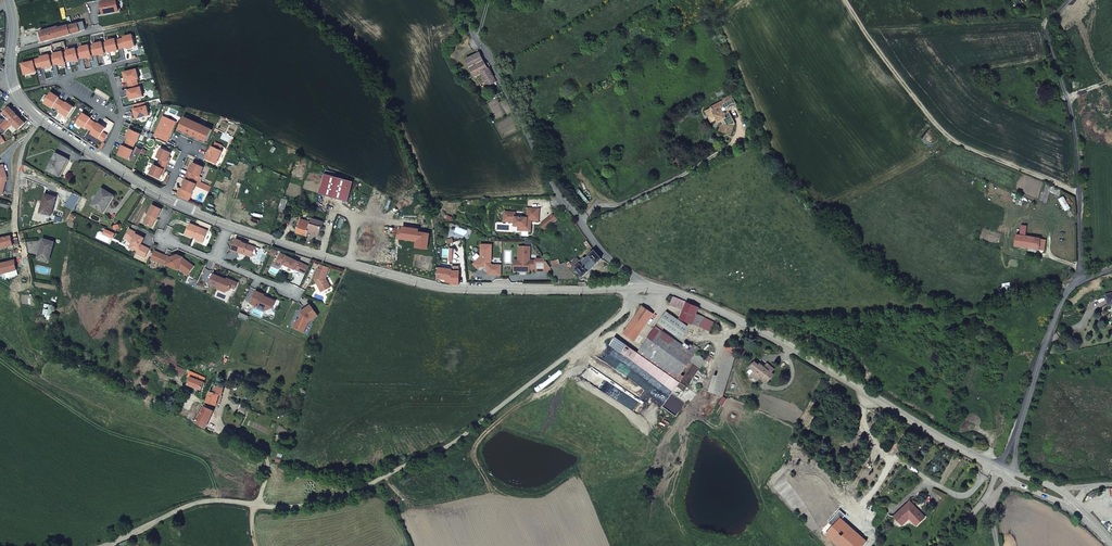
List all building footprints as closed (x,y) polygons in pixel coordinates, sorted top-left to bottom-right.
[(116,0),(113,0),(101,3),(103,14),(118,11),(116,0)] [(1020,8),(1030,3),(1028,0),(1015,0),(1020,8)] [(70,34),(85,30),(83,22),(68,26),(70,34)] [(70,34),(68,26),(58,29),(58,27),(41,32),(43,41),(70,34)] [(107,41),(107,42),(109,51),(109,53),(118,50),(118,49),(122,48),(120,39),(116,40),(116,39),(107,41)] [(109,51),(107,42),(103,44),(102,42),(93,44),(94,46),(96,54),(96,56),(105,54),(105,52),(109,51)] [(89,45),(80,48),(80,49),(83,58),(83,59),(92,57),(92,56),(96,54),(94,46),(90,47),(89,45)] [(83,58),(80,49),(76,50),(76,49),(67,51),(67,52),(69,61),(70,62),(79,60),(78,59),(83,58)] [(54,54),(54,55),(56,64),(56,65),(66,63),(65,62),(69,61),(67,52),(63,53),(63,52),(54,54)] [(488,69),(479,53),(466,60),(475,76),(481,73),(488,85),(496,81),(489,68),(488,69)] [(56,64),(54,55),(50,56),(50,55),(41,57),(41,58),(43,66),(43,69),(52,66),(52,65),(56,64)] [(43,66),(41,58),(33,60),(33,61),(22,64),(25,75),(33,73),(33,72),(36,71),(35,68),(43,66)] [(137,70),(124,73),(125,78),(126,78),(127,80),(125,80),(126,82),(128,82),(129,86),(138,84),(137,79),(139,79),(137,70)] [(51,93),(44,103),(52,108),(53,106),(57,109),(62,101),(59,99),(59,98),(51,93)] [(713,112),(712,110),(706,113),(712,123),(718,120),(722,122),(724,126),(722,132),(731,135),(734,125),(727,110),(736,106),(731,97),(724,101),(724,102),(726,105),(713,112)] [(62,101),(57,109),(61,111),(60,112),(68,117),(74,108),(66,102),(66,104),(62,101)] [(145,102),(134,105),(135,109),(134,110),(135,112),(136,111),(136,113),(135,114),(136,119),(149,116),(147,106),(146,107),(145,102)] [(712,109),(712,110),(713,112),(726,105),(724,102),(712,109)] [(9,107),(3,114),(10,122),(13,125),(20,118),(9,107)] [(3,114),(0,111),(0,125),(2,127),(8,122),(9,123),(10,122),(3,114)] [(91,119),(83,113),(77,123),(85,129),(85,127),(89,130),(94,122),(90,120),(91,119)] [(163,116),(154,136),(167,142),(169,138),(168,137),(171,129),(170,128),(173,121),(163,116)] [(20,117),(20,118),(13,125),(18,130),(26,122),(23,118),(22,119),(20,117)] [(184,117),(178,131),(182,132),(184,126),(188,128),(191,120),(184,117)] [(191,120),(188,128),(191,129),(188,135),(192,137),(198,123),(191,120)] [(176,122),(173,121),(170,128),(171,129),(168,137),(169,138),(176,122)] [(97,124),(94,122),(89,130),(93,132),(91,134),(99,139),(106,128),(98,123),(97,124)] [(198,123),(192,137),(195,138),(198,132),(202,134),(205,126),(198,123)] [(205,126),(202,134),(205,135),(202,142),(206,143),(212,129),(205,126)] [(137,143),(141,134),(130,129),(127,138),(128,139),(126,142),(134,146),(136,142),(137,143)] [(134,146),(126,142),(124,146),(123,146),(119,155),(129,160),(134,151),(132,150),(134,146)] [(209,155),(207,155),(205,159),(217,164),(222,150),(221,150),(223,145),(216,142),(214,146),(213,146),(211,151),(209,155)] [(159,159),(157,162),(167,166),(169,163),(167,162),(169,157),(171,153),(161,148),(157,158),(159,159)] [(65,166),(68,160),(58,154),(54,161),(52,160),(47,171),(57,176),(63,165),(65,166)] [(154,165),(150,175),(159,179),(161,174),(164,170),(165,170),(167,166),(157,162),(155,166),(154,165)] [(188,172),(187,175),(195,178),(196,175),(200,177),(204,167),(194,163),(192,168),(190,172),(188,172)] [(185,184),(183,189),(185,190),(192,194),(197,184),(199,180),(195,178),(187,175),(185,179),(187,180),(185,184)] [(349,186),(326,179),(321,194),(344,202),(349,186)] [(199,180),(197,184),(211,190),(213,186),(199,180)] [(1047,199),(1052,187),(1046,185),(1041,196),(1047,199)] [(109,201),(111,202),(114,196),(102,189),(92,205),(102,212),(109,201)] [(192,194),(185,190),(182,197),(189,200),(192,194)] [(56,198),(45,195),(40,212),(51,216),(56,198)] [(1070,208),(1063,196),(1058,199),(1065,211),(1070,208)] [(282,198),(279,207),(285,209),(288,200),(282,198)] [(104,213),(111,202),(109,201),(102,212),(104,213)] [(162,209),(153,205),(144,223),(152,227),(156,218),(157,219),(162,209)] [(539,221),(539,209),(527,208),(527,218),(515,217),(515,212),(504,212),(504,221),(514,222),(514,226),(518,226),(522,227),(522,231),(530,231),(531,224),(529,224),(529,221),(531,221),(531,220),(539,221)] [(552,215),(541,224),(545,229),(557,220),(552,215)] [(296,232),(307,236),(308,232),(308,230),(311,222),(300,218),(296,232)] [(323,221),(312,218),(311,222),(308,230),(320,233),(323,221)] [(208,231),(190,223),(185,234),(193,238),(194,236),(204,240),(208,231)] [(137,233),(129,229),(125,238),(129,240),(129,241),(132,243),(136,245),(133,250),(138,252),(137,254),(145,258),(149,249),(141,245),(144,238),(141,237),(137,234),(137,233)] [(1015,246),(1044,250),(1045,240),(1016,235),(1015,246)] [(0,239),(0,249),(13,246),(11,237),(0,239)] [(243,242),(236,239),(231,250),(239,253),(239,252),(248,255),(250,251),(253,252),(255,247),(243,243),(243,242)] [(54,243),(43,240),(38,258),(49,261),(54,243)] [(488,274),(499,275),(499,265),(492,265),(490,262),(492,261),(492,245),(481,244),(481,257),(476,261),(481,266),(482,267),(485,267),(486,266),(488,268),(488,274)] [(519,246),(518,260),(518,271),(529,271),(529,269),(529,268),(533,268),(533,269),(551,270),(550,267),(545,259),(536,259),(536,260),(530,260),(530,247),(519,246)] [(601,258),(594,250),(585,259),(584,257),(580,261),(578,258),(572,264),(583,276),(601,258)] [(170,258),(155,251),(151,259),(166,266),(167,265),(178,271),(179,268),(180,266),(189,273),(194,266),(183,258),(177,255),(170,258)] [(304,264),(281,253),(277,261),(283,264),(288,267),(288,266),(290,267),(290,268),(295,270),(295,269),(300,272),(304,264)] [(17,270),(15,260),(0,264),(0,268),(2,274),(6,273),(17,270)] [(329,268),(321,265),(320,269),(318,269),(314,279),(316,283),(318,282),(319,284),(318,286),(321,292),(330,287),(326,278),(329,268)] [(180,266),(179,268),(188,275),(189,273),(180,266)] [(451,270),(439,268),(437,278),(451,280),(451,281),(452,281),(451,284),(459,284),(460,276),(463,276),(463,268),(459,268),(459,266),(455,266),(455,271),(451,271),(451,270)] [(227,280),(213,274),(209,284),(218,288),(218,289),(226,292),(230,290),(231,287),(234,281),(227,279),(227,280)] [(264,295),(256,291),(251,303),(259,307),(259,308),(265,311),(272,308),(275,301),(266,297),(266,299),(263,298),(264,296),(264,295)] [(687,301),(679,298),(676,307),(684,310),(687,302),(687,301)] [(680,320),(692,324),(693,323),(696,314),(699,307),(687,302),(684,310),(680,320)] [(318,316),(310,305),(301,311),(302,313),(300,314),(301,315),(302,317),(301,319),(299,319),(295,328),(304,332),(308,322),(318,316)] [(653,313),(642,306),(623,333),(634,340),(653,313)] [(681,339),(689,328),(666,312),(658,323),(681,339)] [(247,321),(249,317),(241,313),(239,317),(247,321)] [(693,323),(701,327),(704,318),(696,314),(693,323)] [(656,327),(644,343),(665,356),(675,341),(671,339),(672,338),(656,327)] [(665,356),(644,343),(639,351),(678,378),(690,360),(695,354),(689,350),(672,338),(671,339),(675,341),(665,356)] [(689,350),(695,354),(699,348),(693,344),(689,350)] [(705,361),(695,354),(690,360),(700,367),(705,361)] [(765,367),(764,367),(760,364),(759,365),(755,362),(750,367),(755,371),(751,375),(758,380),(761,376),(768,381),(774,374),(771,372),(774,369),(769,365),(766,370),(764,368),(765,367)] [(186,371),(177,367),(174,373),(183,377),(186,371)] [(206,378),(190,371),(188,376),(191,377),(188,385),(195,388),(194,391),(199,392),(200,390),(201,391),(206,378)] [(207,402),(216,405),(217,403),(220,395),(221,396),(224,389),(217,386),(216,389),(215,388),(214,393),(211,392),(207,402)] [(241,406),(237,413),(243,416),(247,409),(241,406)] [(199,418),(197,422),(205,427),(213,412),(205,407),(200,418),(199,418)] [(910,502),(907,504),(915,512),(918,510),(910,502)] [(915,512),(907,504),(895,516),(903,525),(910,518),(917,525),(925,517),(918,510),(915,512)] [(822,530),(839,545),(862,545),(866,541),(842,519),(846,515),(840,510),(822,530)]
